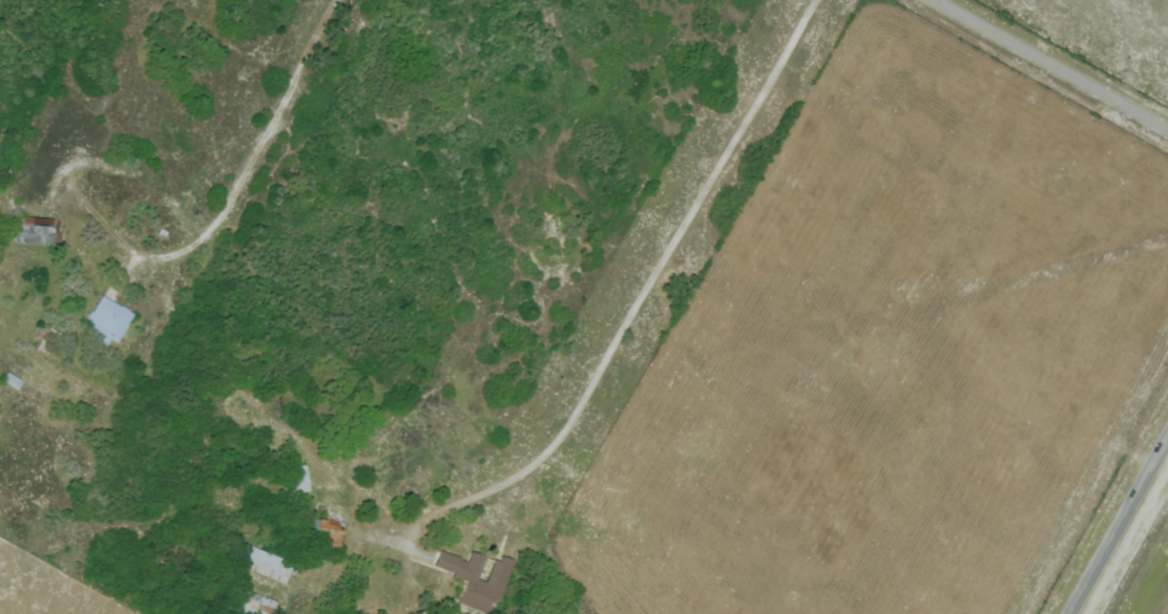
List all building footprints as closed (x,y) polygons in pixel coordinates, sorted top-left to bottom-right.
[(62,219),(59,245),(16,242),(18,215),(62,219)] [(83,323),(91,309),(93,311),(103,294),(134,313),(117,342),(111,338),(106,346),(94,337),(98,331),(83,323)] [(307,464),(311,488),(284,493),(281,468),(307,464)] [(326,504),(346,506),(340,546),(322,544),(324,531),(316,529),(317,517),(325,519),(326,504)] [(279,602),(274,613),(243,613),(222,606),(231,586),(222,583),(232,560),(241,562),(248,543),(295,562),(285,584),(239,564),(232,583),(279,602)] [(514,560),(494,613),(487,613),(457,602),(464,581),(452,575),(453,573),(433,564),(439,549),(467,560),(470,550),(498,561),(501,555),(514,560)]
